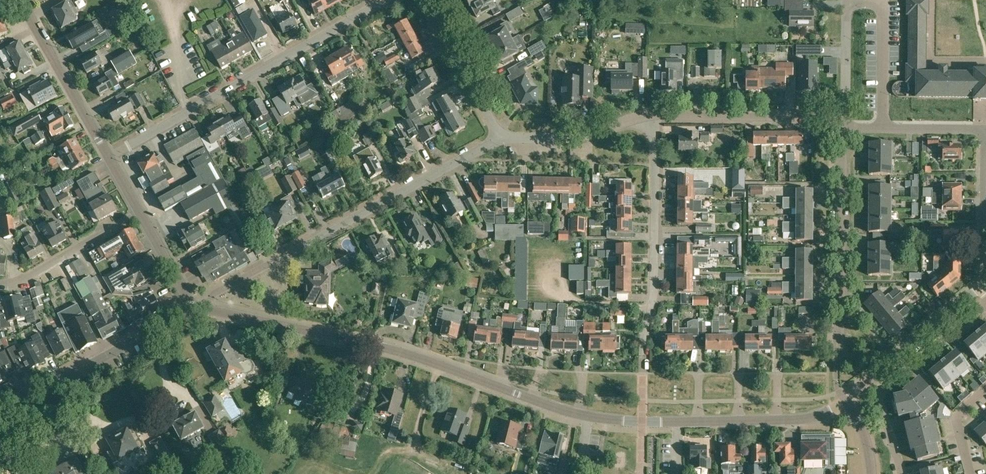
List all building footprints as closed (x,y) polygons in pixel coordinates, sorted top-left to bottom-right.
[(58,21),(57,22),(59,26),(60,26),(61,28),(76,19),(74,16),(78,13),(77,11),(71,0),(52,10),(53,13),(52,14),(54,17),(56,17),(58,21)] [(316,15),(327,9),(322,0),(307,0),(316,15)] [(327,9),(338,3),(336,0),(322,0),(327,9)] [(477,17),(491,9),(494,15),(493,15),(494,15),(501,12),(500,11),(500,12),(497,6),(495,7),(491,0),(481,0),(471,5),(477,17)] [(973,100),(985,100),(985,68),(968,68),(968,72),(977,72),(974,72),(974,75),(968,74),(968,75),(969,75),(969,79),(946,79),(946,76),(946,75),(948,75),(948,74),(946,74),(947,67),(939,67),(939,74),(925,74),(925,15),(928,15),(928,0),(907,0),(907,15),(909,15),(909,66),(907,65),(906,82),(918,82),(918,97),(974,98),(974,100),(973,99),(973,100)] [(239,14),(248,9),(245,4),(236,9),(239,14)] [(123,7),(115,12),(120,22),(129,17),(123,7)] [(519,8),(506,15),(509,22),(522,15),(519,8)] [(545,8),(539,11),(544,22),(552,18),(549,13),(547,13),(545,8)] [(280,14),(282,19),(277,22),(283,33),(297,25),(291,14),(288,9),(280,14)] [(241,17),(255,42),(267,35),(253,10),(241,17)] [(790,26),(813,27),(813,12),(790,12),(790,26)] [(395,28),(400,38),(413,31),(407,20),(397,26),(395,23),(387,27),(389,31),(395,28)] [(211,24),(214,30),(219,27),(216,21),(211,24)] [(492,51),(512,40),(508,33),(512,31),(507,22),(496,27),(498,31),(486,37),(489,44),(489,46),(492,51)] [(73,34),(67,37),(74,50),(98,36),(90,24),(78,31),(77,29),(72,32),(73,34)] [(228,32),(233,39),(243,57),(254,50),(244,33),(238,36),(234,29),(228,32)] [(400,38),(406,49),(419,42),(413,31),(400,38)] [(517,37),(512,40),(492,51),(494,55),(496,56),(499,62),(504,60),(506,63),(512,60),(510,56),(523,49),(517,37)] [(233,39),(222,45),(232,63),(243,57),(233,39)] [(26,52),(19,41),(0,51),(0,57),(4,65),(25,53),(26,52)] [(406,49),(412,60),(425,53),(419,42),(406,49)] [(541,42),(527,49),(531,56),(545,49),(541,42)] [(212,51),(222,68),(232,63),(222,45),(212,51)] [(336,55),(345,69),(356,63),(359,68),(364,65),(359,56),(354,59),(348,49),(336,55)] [(86,71),(87,73),(101,65),(102,67),(108,63),(104,55),(102,56),(99,50),(80,61),(84,67),(83,68),(85,72),(86,71)] [(114,68),(133,58),(129,50),(110,61),(114,68)] [(29,58),(26,52),(25,53),(4,65),(6,70),(14,65),(18,72),(22,70),(24,74),(31,70),(29,66),(32,64),(31,62),(31,61),(30,58),(29,58)] [(378,54),(379,56),(375,58),(379,64),(384,61),(387,59),(386,59),(383,52),(378,54)] [(704,60),(704,77),(715,77),(715,69),(721,69),(721,52),(707,52),(707,60),(704,60)] [(384,61),(386,65),(399,58),(397,53),(386,59),(387,59),(384,61)] [(326,75),(331,84),(336,81),(333,76),(345,69),(336,55),(329,59),(330,60),(326,62),(331,72),(326,75)] [(137,64),(133,58),(114,68),(105,74),(107,77),(94,84),(97,90),(96,91),(98,94),(99,94),(100,95),(119,85),(115,78),(119,75),(119,74),(132,66),(137,64)] [(638,77),(638,79),(647,79),(647,58),(638,58),(638,64),(638,77)] [(661,91),(676,91),(676,79),(683,79),(683,60),(666,59),(666,64),(666,71),(660,71),(660,72),(654,72),(654,80),(661,80),(661,91)] [(203,82),(211,78),(201,61),(194,66),(203,82)] [(524,69),(520,63),(507,70),(510,75),(508,76),(515,89),(513,90),(521,104),(537,104),(538,87),(536,87),(529,83),(522,70),(524,69)] [(758,88),(765,88),(785,88),(785,76),(792,76),(792,63),(776,63),(776,68),(765,68),(758,68),(758,66),(751,66),(751,72),(745,72),(745,91),(758,91),(758,88)] [(800,63),(800,92),(816,92),(816,63),(800,63)] [(606,71),(606,81),(611,81),(612,91),(612,93),(613,94),(618,94),(620,92),(620,91),(632,90),(632,77),(631,64),(625,64),(625,71),(622,71),(606,71)] [(563,105),(581,106),(581,98),(591,98),(592,68),(580,67),(579,78),(568,78),(568,87),(563,87),(563,105)] [(692,78),(700,79),(699,68),(692,67),(692,78)] [(413,90),(416,95),(420,93),(441,82),(434,69),(425,74),(422,70),(415,74),(421,85),(413,90)] [(290,83),(302,105),(318,96),(314,87),(311,84),(306,87),(300,77),(298,78),(297,77),(294,79),(294,80),(290,83)] [(123,84),(126,89),(135,84),(132,79),(123,84)] [(37,107),(58,96),(49,80),(41,84),(40,83),(30,88),(31,90),(20,96),(29,111),(37,107)] [(302,105),(290,83),(285,86),(283,85),(281,87),(280,88),(279,89),(282,95),(272,100),(281,117),(291,112),(287,104),(293,100),(297,108),(302,105)] [(114,119),(115,121),(121,117),(124,119),(127,117),(127,114),(133,110),(132,108),(136,106),(137,109),(145,105),(139,93),(131,98),(128,100),(127,99),(108,110),(109,111),(108,113),(111,119),(114,119)] [(402,105),(405,111),(418,104),(418,103),(424,100),(420,93),(416,95),(414,96),(415,98),(402,105)] [(4,110),(17,104),(12,95),(0,101),(0,103),(4,110)] [(445,117),(456,111),(447,96),(432,104),(436,112),(441,109),(445,117)] [(275,107),(268,111),(261,100),(255,103),(254,102),(251,104),(252,105),(250,106),(257,119),(255,121),(259,128),(272,121),(276,127),(279,125),(280,128),(284,126),(283,123),(284,123),(275,107)] [(408,116),(409,116),(421,109),(418,104),(405,111),(408,116)] [(334,112),(341,124),(350,120),(343,107),(334,112)] [(43,120),(48,128),(68,117),(63,108),(56,112),(56,113),(43,120)] [(421,109),(409,116),(411,121),(423,114),(423,113),(421,109)] [(447,121),(454,133),(465,128),(456,111),(445,117),(441,120),(443,124),(447,121)] [(10,127),(15,137),(27,130),(42,122),(36,112),(10,127)] [(337,127),(341,124),(334,112),(330,114),(337,127)] [(229,116),(219,122),(226,136),(233,132),(235,136),(239,134),(242,140),(251,135),(242,119),(234,124),(229,116)] [(48,128),(52,136),(65,129),(65,130),(73,126),(68,117),(48,128)] [(417,135),(410,121),(409,120),(403,124),(411,138),(417,135)] [(226,136),(219,122),(208,128),(211,134),(202,140),(209,153),(219,147),(217,141),(222,138),(226,136)] [(421,130),(417,132),(424,143),(436,136),(432,129),(439,125),(437,122),(421,130)] [(190,165),(208,154),(194,129),(164,146),(175,165),(186,158),(190,165)] [(398,157),(401,163),(416,154),(402,129),(398,132),(403,141),(395,145),(401,155),(398,157)] [(31,138),(35,145),(45,139),(41,132),(31,138)] [(363,136),(369,147),(376,143),(370,132),(363,136)] [(677,143),(677,151),(698,151),(698,142),(709,142),(709,134),(683,134),(683,136),(678,137),(678,143),(677,143)] [(747,137),(747,157),(753,157),(753,146),(766,146),(766,134),(753,134),(753,137),(747,137)] [(766,134),(766,146),(778,146),(778,134),(766,134)] [(778,134),(778,146),(790,146),(790,134),(778,134)] [(790,134),(790,146),(803,146),(803,134),(790,134)] [(29,138),(23,141),(26,146),(32,143),(29,138)] [(59,164),(82,151),(76,139),(60,148),(64,155),(57,159),(58,161),(59,164)] [(942,159),(942,160),(962,160),(962,154),(961,154),(960,146),(939,146),(939,140),(928,140),(928,141),(922,141),(922,152),(938,152),(938,159),(942,159)] [(913,155),(918,155),(919,143),(907,143),(907,153),(913,153),(913,155)] [(870,175),(891,175),(892,144),(870,144),(870,157),(868,157),(868,161),(870,161),(870,175)] [(296,151),(300,159),(303,158),(302,155),(309,151),(307,145),(296,151)] [(70,166),(73,171),(89,162),(82,151),(59,164),(63,170),(70,166)] [(360,159),(371,179),(383,172),(372,152),(360,159)] [(151,185),(155,193),(171,185),(169,181),(174,178),(161,156),(156,159),(152,153),(143,158),(143,159),(138,161),(145,174),(151,185)] [(188,199),(223,179),(208,154),(190,165),(197,178),(177,189),(177,190),(159,201),(165,211),(188,198),(188,199)] [(263,160),(266,166),(273,163),(269,157),(263,160)] [(283,160),(287,166),(292,164),(288,158),(283,160)] [(255,172),(252,166),(247,169),(250,175),(255,172)] [(317,187),(323,198),(345,186),(339,175),(332,179),(325,167),(321,169),(323,173),(313,178),(318,187),(317,187)] [(677,177),(677,169),(667,170),(667,177),(677,177)] [(733,169),(733,189),(744,189),(744,169),(733,169)] [(291,175),(300,191),(307,187),(298,171),(291,175)] [(77,182),(99,221),(117,211),(108,195),(107,195),(94,172),(77,182)] [(151,185),(145,174),(139,177),(144,188),(151,185)] [(281,180),(289,195),(298,190),(290,176),(281,180)] [(679,189),(707,189),(708,189),(708,183),(693,183),(693,177),(679,177),(679,189)] [(53,189),(55,194),(75,183),(72,178),(53,189)] [(483,198),(495,198),(496,178),(484,178),(482,179),(480,180),(479,181),(479,183),(479,185),(480,187),(482,188),(484,188),(483,198)] [(495,198),(508,199),(508,178),(496,178),(495,198)] [(508,203),(508,209),(514,209),(515,193),(520,193),(521,178),(508,178),(508,199),(508,203)] [(545,202),(546,179),(533,178),(533,193),(527,193),(527,202),(540,202),(545,202)] [(227,209),(236,203),(223,180),(223,179),(188,199),(189,200),(181,204),(191,220),(212,208),(216,215),(227,209)] [(551,194),(557,194),(557,179),(546,179),(545,202),(551,202),(551,194)] [(557,179),(557,194),(562,194),(562,210),(568,210),(569,204),(569,194),(569,179),(557,179)] [(569,179),(569,194),(581,194),(581,179),(569,179)] [(617,192),(617,196),(631,196),(632,184),(631,184),(631,179),(609,179),(609,184),(617,184),(617,192)] [(11,182),(2,187),(12,204),(20,200),(11,182)] [(465,186),(475,205),(482,201),(471,183),(465,186)] [(932,198),(961,198),(961,191),(962,191),(962,185),(944,185),(944,190),(933,190),(933,188),(923,188),(923,194),(931,194),(931,197),(932,197),(932,198)] [(750,187),(750,195),(762,195),(762,187),(750,187)] [(870,187),(870,198),(891,199),(891,187),(870,187)] [(51,188),(40,193),(50,211),(60,206),(51,188)] [(679,189),(678,201),(693,201),(696,201),(696,196),(701,196),(703,195),(703,194),(707,195),(707,189),(679,189)] [(783,204),(812,204),(812,191),(797,191),(797,198),(783,198),(783,204)] [(440,202),(457,234),(463,230),(457,219),(455,220),(453,216),(464,210),(459,201),(457,202),(452,195),(447,197),(447,196),(438,201),(438,202),(440,202)] [(283,203),(276,207),(286,224),(287,224),(288,224),(292,222),(291,221),(297,218),(293,209),(296,208),(290,196),(282,201),(283,203)] [(631,208),(631,196),(617,196),(600,196),(599,196),(599,202),(609,202),(609,209),(611,209),(611,208),(631,208)] [(870,210),(891,210),(891,199),(870,198),(870,210)] [(944,210),(962,210),(962,204),(961,204),(961,198),(932,198),(932,204),(939,204),(939,201),(944,201),(944,210)] [(465,202),(477,224),(482,221),(470,199),(465,202)] [(693,201),(678,201),(678,213),(693,213),(702,213),(708,213),(717,213),(717,207),(693,206),(693,201)] [(13,207),(21,220),(29,216),(22,202),(13,207)] [(79,202),(68,207),(73,216),(83,211),(79,202)] [(232,218),(234,223),(226,227),(229,233),(247,222),(242,213),(236,203),(227,209),(233,218),(232,218)] [(481,204),(476,207),(480,214),(482,213),(485,211),(481,204)] [(797,216),(812,216),(812,204),(783,204),(783,208),(797,208),(797,216)] [(741,205),(732,205),(732,213),(741,213),(741,205)] [(756,214),(777,215),(778,205),(756,205),(756,214)] [(921,221),(938,221),(938,209),(933,209),(933,206),(922,206),(922,209),(921,209),(921,221)] [(263,211),(274,230),(280,227),(282,228),(284,226),(285,225),(286,224),(276,207),(269,210),(268,208),(263,211)] [(631,220),(631,208),(611,208),(611,209),(611,214),(601,214),(601,221),(609,221),(609,220),(631,220)] [(891,221),(891,210),(870,210),(869,220),(891,221)] [(495,213),(482,213),(482,217),(486,224),(495,224),(495,213)] [(678,225),(693,225),(693,213),(678,213),(678,225)] [(1,218),(4,239),(17,237),(14,216),(1,218)] [(427,238),(432,247),(443,241),(434,225),(427,230),(424,225),(422,226),(416,216),(412,218),(411,216),(409,218),(408,217),(405,218),(405,220),(403,221),(407,228),(405,229),(410,237),(410,236),(415,245),(427,238)] [(505,216),(496,217),(496,225),(505,225),(505,216)] [(783,228),(812,228),(812,216),(797,216),(797,223),(783,223),(783,228)] [(571,219),(570,231),(585,231),(586,219),(571,219)] [(609,220),(609,221),(609,232),(607,232),(607,237),(621,238),(621,232),(631,232),(631,220),(609,220)] [(891,221),(869,220),(869,232),(891,233),(891,221)] [(47,237),(53,247),(66,240),(60,230),(63,229),(59,221),(43,230),(47,237)] [(219,240),(235,270),(236,269),(250,261),(244,252),(259,243),(247,222),(229,233),(224,236),(224,237),(219,240)] [(527,235),(544,235),(544,223),(528,222),(527,235)] [(179,235),(188,251),(206,241),(197,224),(179,235)] [(495,241),(516,241),(516,237),(524,237),(524,225),(496,225),(486,225),(486,232),(495,232),(495,241)] [(943,237),(943,245),(961,245),(961,243),(962,243),(962,237),(961,237),(961,231),(943,231),(943,225),(930,225),(930,232),(939,232),(939,237),(943,237)] [(25,250),(30,259),(44,252),(39,242),(38,242),(33,234),(29,226),(21,230),(27,241),(21,244),(25,250)] [(229,233),(226,227),(221,230),(224,236),(229,233)] [(797,241),(812,241),(812,228),(783,228),(783,233),(797,233),(797,241)] [(89,254),(95,265),(123,249),(123,248),(137,240),(131,230),(89,254)] [(558,241),(568,241),(568,232),(558,232),(558,241)] [(366,242),(378,263),(393,254),(382,235),(379,236),(373,239),(372,237),(367,240),(368,241),(366,242)] [(694,246),(709,246),(710,237),(694,237),(694,246)] [(734,243),(734,255),(742,255),(742,238),(728,238),(717,238),(717,243),(727,243),(734,243)] [(123,248),(123,249),(129,259),(143,251),(137,240),(123,248)] [(208,254),(221,277),(235,270),(219,240),(213,243),(218,251),(216,252),(215,250),(208,254)] [(394,245),(400,257),(407,253),(401,242),(394,245)] [(617,256),(631,256),(631,244),(617,244),(617,251),(607,251),(597,251),(597,257),(607,257),(617,257),(617,256)] [(260,245),(253,249),(257,256),(264,252),(260,245)] [(678,245),(678,257),(709,258),(710,249),(700,249),(700,251),(692,251),(693,245),(678,245)] [(869,275),(890,276),(891,245),(869,245),(869,258),(867,258),(867,262),(869,262),(869,275)] [(333,257),(338,268),(351,262),(345,250),(333,257)] [(477,252),(484,264),(488,262),(482,250),(477,252)] [(782,264),(812,264),(812,251),(797,251),(796,258),(782,258),(782,264)] [(209,274),(213,282),(221,277),(208,254),(204,257),(202,253),(193,258),(195,262),(194,262),(198,269),(197,269),(202,278),(209,274)] [(938,276),(948,288),(961,277),(961,262),(945,261),(945,255),(934,255),(934,272),(938,277),(938,276)] [(617,268),(631,269),(631,256),(617,256),(617,257),(617,268)] [(678,257),(678,269),(692,269),(692,263),(701,263),(701,264),(713,264),(713,258),(709,258),(678,257)] [(110,290),(113,295),(134,297),(129,289),(136,286),(137,287),(158,275),(149,258),(135,266),(136,268),(128,272),(124,265),(120,268),(114,271),(113,272),(104,278),(110,290)] [(316,305),(322,305),(327,305),(328,294),(329,294),(330,273),(337,269),(332,259),(320,266),(320,272),(307,272),(307,302),(316,302),(316,305)] [(96,325),(103,339),(125,328),(118,315),(122,313),(112,294),(101,299),(93,285),(91,279),(80,260),(69,266),(66,267),(93,317),(94,317),(97,324),(96,325)] [(111,265),(114,271),(120,268),(117,262),(111,265)] [(453,265),(459,276),(465,272),(459,262),(453,265)] [(796,276),(812,276),(812,264),(782,264),(782,269),(796,269),(796,276)] [(610,280),(631,280),(631,269),(617,268),(617,275),(610,275),(610,280)] [(678,269),(678,282),(692,282),(696,282),(702,282),(702,276),(695,276),(695,269),(692,269),(678,269)] [(782,288),(812,288),(812,276),(796,276),(796,283),(782,282),(782,288)] [(927,285),(937,297),(948,288),(938,276),(938,277),(927,285)] [(96,277),(91,279),(93,285),(99,282),(96,277)] [(465,287),(476,288),(478,279),(467,277),(465,287)] [(61,280),(66,292),(72,289),(66,278),(61,280)] [(608,298),(617,298),(617,293),(631,293),(631,280),(610,280),(610,281),(596,281),(596,287),(608,288),(608,298)] [(374,282),(371,293),(378,295),(381,283),(374,282)] [(692,282),(678,282),(678,294),(696,294),(696,282),(692,282)] [(34,299),(37,307),(43,305),(40,297),(44,295),(41,286),(30,290),(33,299),(34,299)] [(812,288),(782,288),(782,293),(796,293),(796,301),(812,301),(812,288)] [(746,304),(759,304),(760,291),(747,291),(746,304)] [(872,311),(875,314),(889,302),(891,301),(887,296),(885,298),(879,291),(864,304),(871,312),(872,311)] [(417,302),(425,304),(428,294),(420,292),(417,302)] [(901,292),(897,296),(901,301),(906,298),(901,292)] [(20,295),(11,298),(17,319),(26,317),(27,323),(36,321),(31,300),(22,302),(20,295)] [(131,325),(146,317),(161,310),(154,295),(139,303),(134,305),(133,303),(122,308),(126,316),(131,325)] [(342,299),(334,296),(329,306),(337,310),(342,299)] [(889,302),(875,314),(877,318),(876,318),(884,326),(906,307),(898,313),(893,308),(901,301),(897,296),(891,301),(889,302)] [(735,303),(741,306),(744,300),(737,297),(735,303)] [(0,307),(0,326),(1,329),(9,327),(8,321),(17,319),(11,298),(2,300),(4,306),(0,307)] [(399,324),(411,327),(417,305),(399,300),(395,315),(393,315),(391,323),(399,325),(399,324)] [(465,303),(463,312),(470,313),(472,305),(465,303)] [(58,314),(76,353),(97,343),(84,316),(78,304),(58,314)] [(551,351),(564,351),(565,335),(566,318),(565,318),(565,314),(566,305),(557,304),(557,318),(556,318),(556,327),(558,327),(558,335),(551,335),(551,351)] [(441,336),(456,340),(463,312),(443,307),(439,310),(435,326),(442,328),(441,336)] [(612,307),(611,316),(626,316),(627,309),(612,307)] [(906,307),(884,326),(884,327),(885,326),(887,328),(886,329),(893,337),(897,334),(898,336),(904,331),(903,329),(908,325),(903,319),(911,312),(906,307)] [(505,327),(508,328),(510,315),(503,314),(502,318),(498,317),(496,329),(489,328),(487,344),(500,345),(503,321),(505,321),(505,327)] [(512,346),(525,348),(527,332),(527,328),(521,327),(521,323),(516,322),(517,316),(510,315),(508,328),(507,334),(506,343),(512,344),(512,346)] [(705,351),(718,351),(718,336),(718,327),(718,316),(714,316),(714,318),(713,318),(713,321),(712,321),(712,336),(705,336),(705,351)] [(662,337),(662,344),(666,344),(666,350),(678,350),(678,336),(679,336),(679,329),(679,321),(672,321),(672,336),(665,336),(665,337),(662,337)] [(467,337),(474,338),(476,327),(476,323),(469,322),(467,337)] [(590,350),(602,351),(603,332),(596,332),(596,323),(583,323),(583,336),(583,340),(590,340),(590,350)] [(602,351),(616,351),(616,350),(620,350),(620,337),(616,337),(616,332),(610,332),(610,323),(603,323),(603,332),(602,351)] [(474,342),(487,344),(489,328),(476,327),(474,338),(474,342)] [(678,336),(678,350),(692,350),(692,336),(699,336),(699,329),(680,329),(679,329),(679,336),(678,336)] [(784,350),(797,350),(797,336),(791,336),(791,329),(778,329),(778,337),(784,337),(784,350)] [(985,353),(985,336),(981,330),(973,337),(985,353)] [(48,338),(57,356),(71,349),(63,331),(48,338)] [(525,348),(539,349),(539,344),(540,334),(527,332),(525,348)] [(35,342),(26,347),(36,366),(45,361),(42,355),(48,351),(39,333),(32,337),(35,342)] [(564,351),(578,352),(579,336),(565,335),(564,351)] [(718,351),(731,351),(731,336),(718,336),(718,351)] [(745,351),(758,351),(758,336),(745,336),(745,351)] [(758,351),(771,351),(771,336),(758,336),(758,351)] [(797,350),(811,350),(811,343),(815,343),(815,337),(811,337),(811,336),(797,336),(797,350)] [(985,354),(985,353),(973,337),(964,344),(974,356),(978,361),(985,354)] [(213,359),(226,382),(242,373),(248,375),(253,373),(255,367),(252,362),(246,360),(245,361),(238,349),(231,352),(225,341),(203,354),(208,362),(213,359)] [(14,346),(7,350),(17,369),(24,365),(27,371),(36,366),(26,347),(17,352),(14,346)] [(0,361),(0,379),(2,384),(11,379),(8,373),(15,369),(6,351),(0,354),(0,356),(2,360),(0,361)] [(956,352),(947,359),(961,376),(969,369),(956,352)] [(974,356),(969,360),(973,364),(978,361),(974,356)] [(947,359),(939,366),(952,383),(961,376),(947,359)] [(952,383),(939,366),(930,373),(943,390),(952,383)] [(295,399),(315,405),(321,384),(301,379),(301,380),(293,377),(289,391),(297,393),(295,399)] [(913,444),(917,461),(937,456),(935,445),(938,444),(932,418),(926,420),(925,416),(920,417),(919,412),(920,412),(922,415),(938,401),(930,392),(925,396),(922,393),(927,388),(919,379),(903,392),(905,395),(894,397),(895,402),(892,402),(895,414),(897,413),(898,417),(910,415),(912,423),(905,425),(910,445),(913,444)] [(387,440),(395,442),(403,413),(397,412),(402,394),(387,390),(386,395),(381,394),(377,408),(381,409),(381,411),(395,415),(387,440)] [(970,395),(966,390),(962,394),(965,399),(970,395)] [(962,394),(957,398),(961,402),(965,399),(962,394)] [(202,403),(212,418),(224,410),(215,395),(202,403)] [(317,418),(332,422),(336,408),(322,404),(317,418)] [(943,416),(951,417),(951,413),(945,406),(943,411),(943,416)] [(232,411),(237,419),(245,415),(240,407),(232,411)] [(452,442),(464,446),(470,428),(462,425),(466,415),(449,409),(442,431),(454,435),(452,442)] [(173,425),(181,441),(204,429),(196,413),(173,425)] [(329,431),(327,437),(340,441),(342,435),(360,441),(362,433),(325,421),(322,429),(329,431)] [(351,428),(361,431),(364,425),(353,421),(351,428)] [(497,444),(522,450),(526,435),(517,432),(518,426),(503,422),(497,444)] [(975,431),(985,445),(985,422),(975,431)] [(220,430),(226,440),(233,436),(227,426),(224,427),(223,426),(219,428),(220,430)] [(107,453),(113,464),(143,447),(132,427),(108,440),(113,450),(107,453)] [(211,441),(221,456),(231,450),(222,435),(218,430),(208,436),(211,441)] [(555,438),(545,435),(540,453),(537,463),(548,466),(549,463),(556,465),(558,459),(563,437),(556,436),(555,438)] [(801,467),(801,473),(825,473),(825,469),(831,469),(834,465),(834,439),(831,436),(802,436),(801,445),(802,467),(801,467)] [(149,443),(161,464),(172,457),(161,437),(149,443)] [(762,472),(767,472),(767,468),(767,456),(765,456),(765,449),(761,449),(761,447),(758,447),(758,445),(755,445),(754,447),(751,447),(751,463),(747,463),(747,467),(744,467),(744,473),(762,473),(762,472)] [(780,453),(781,466),(794,466),(794,449),(790,449),(790,445),(775,445),(775,453),(780,453)] [(692,459),(693,469),(710,469),(710,459),(706,459),(706,446),(690,446),(690,459),(692,459)] [(744,467),(741,467),(741,456),(734,456),(734,447),(727,447),(727,446),(724,446),(723,447),(721,447),(721,465),(722,465),(722,470),(730,470),(730,473),(744,473),(744,467)] [(558,473),(566,473),(569,460),(562,458),(558,473)] [(76,460),(63,466),(68,473),(83,473),(76,460)] [(531,462),(525,460),(521,472),(526,473),(527,473),(531,462)] [(801,467),(794,467),(794,466),(789,466),(789,471),(788,471),(788,473),(801,473),(801,467)] [(956,473),(957,473),(963,473),(961,466),(954,467),(956,473)]
